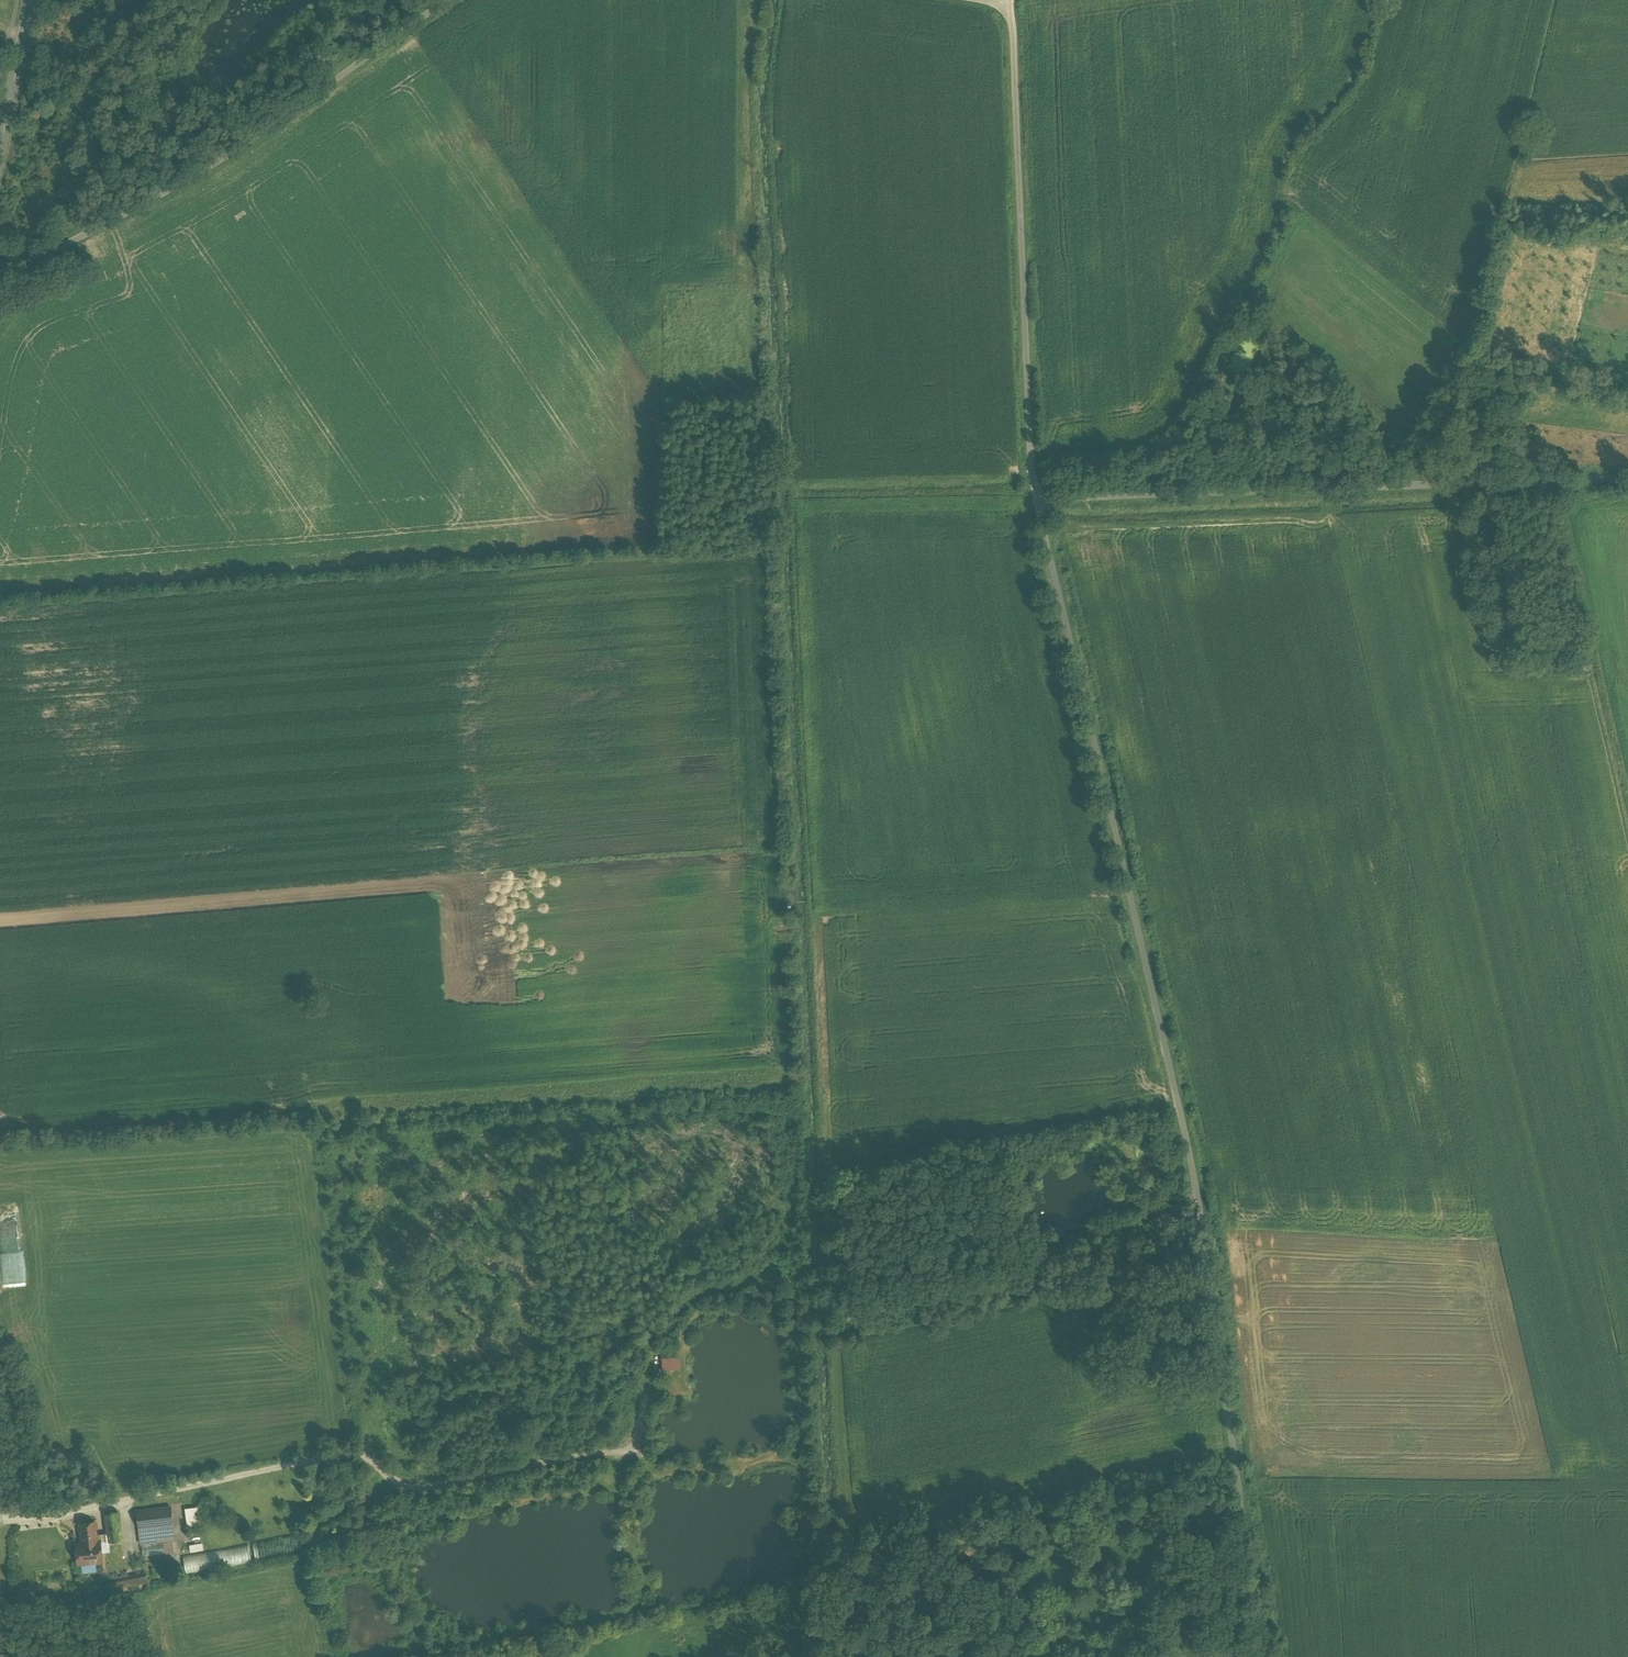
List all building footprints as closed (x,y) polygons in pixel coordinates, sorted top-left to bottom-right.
[(174,1512),(139,1515),(141,1544),(176,1541),(174,1512)] [(105,1543),(102,1544),(101,1523),(81,1525),(83,1545),(77,1546),(79,1567),(107,1565),(105,1543)]
